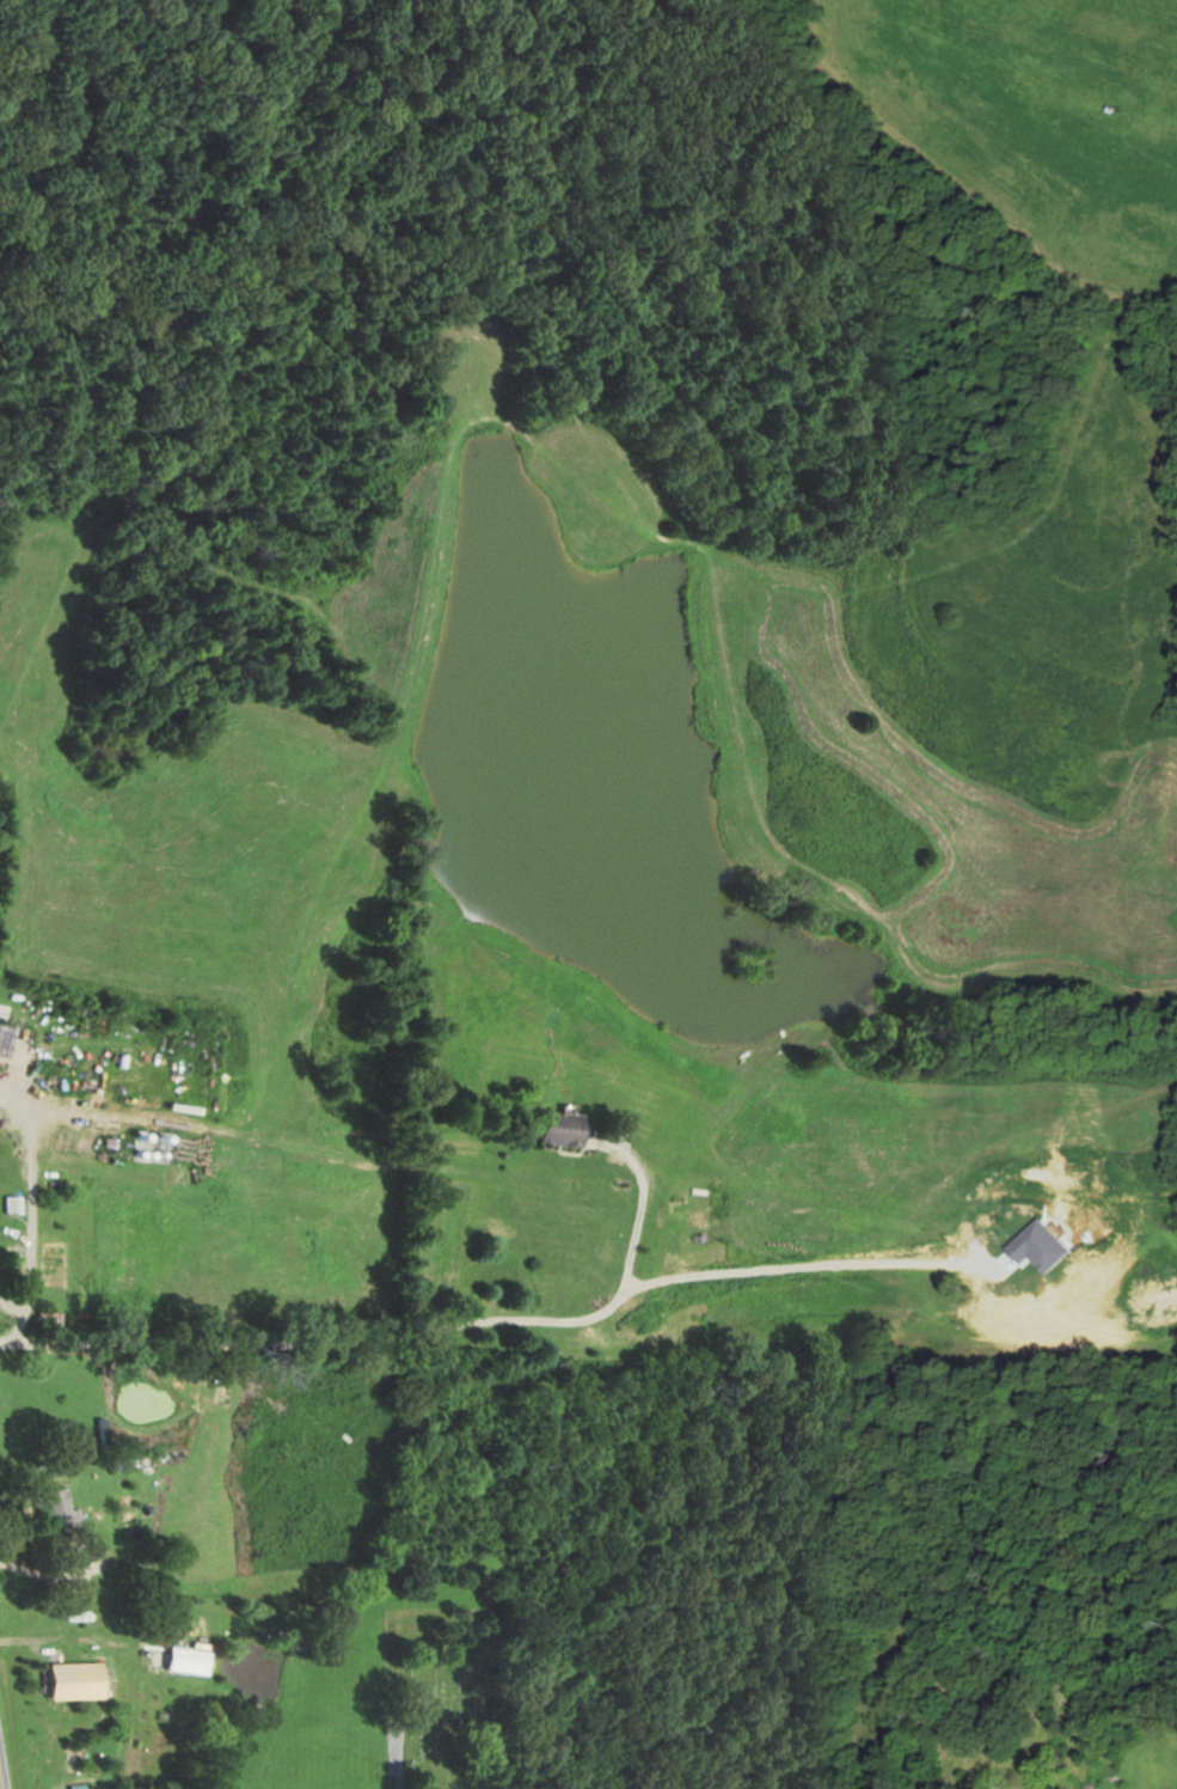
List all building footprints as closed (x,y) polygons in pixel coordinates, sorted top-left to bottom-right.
[(5,1023),(7,1005),(0,1004),(0,1056),(10,1057),(15,1024),(5,1023)] [(587,1113),(543,1111),(541,1144),(585,1146),(587,1113)] [(55,1535),(85,1531),(82,1508),(74,1509),(71,1489),(50,1491),(55,1535)] [(216,1651),(177,1645),(173,1670),(212,1677),(216,1651)] [(110,1668),(49,1669),(49,1690),(111,1689),(110,1668)]
